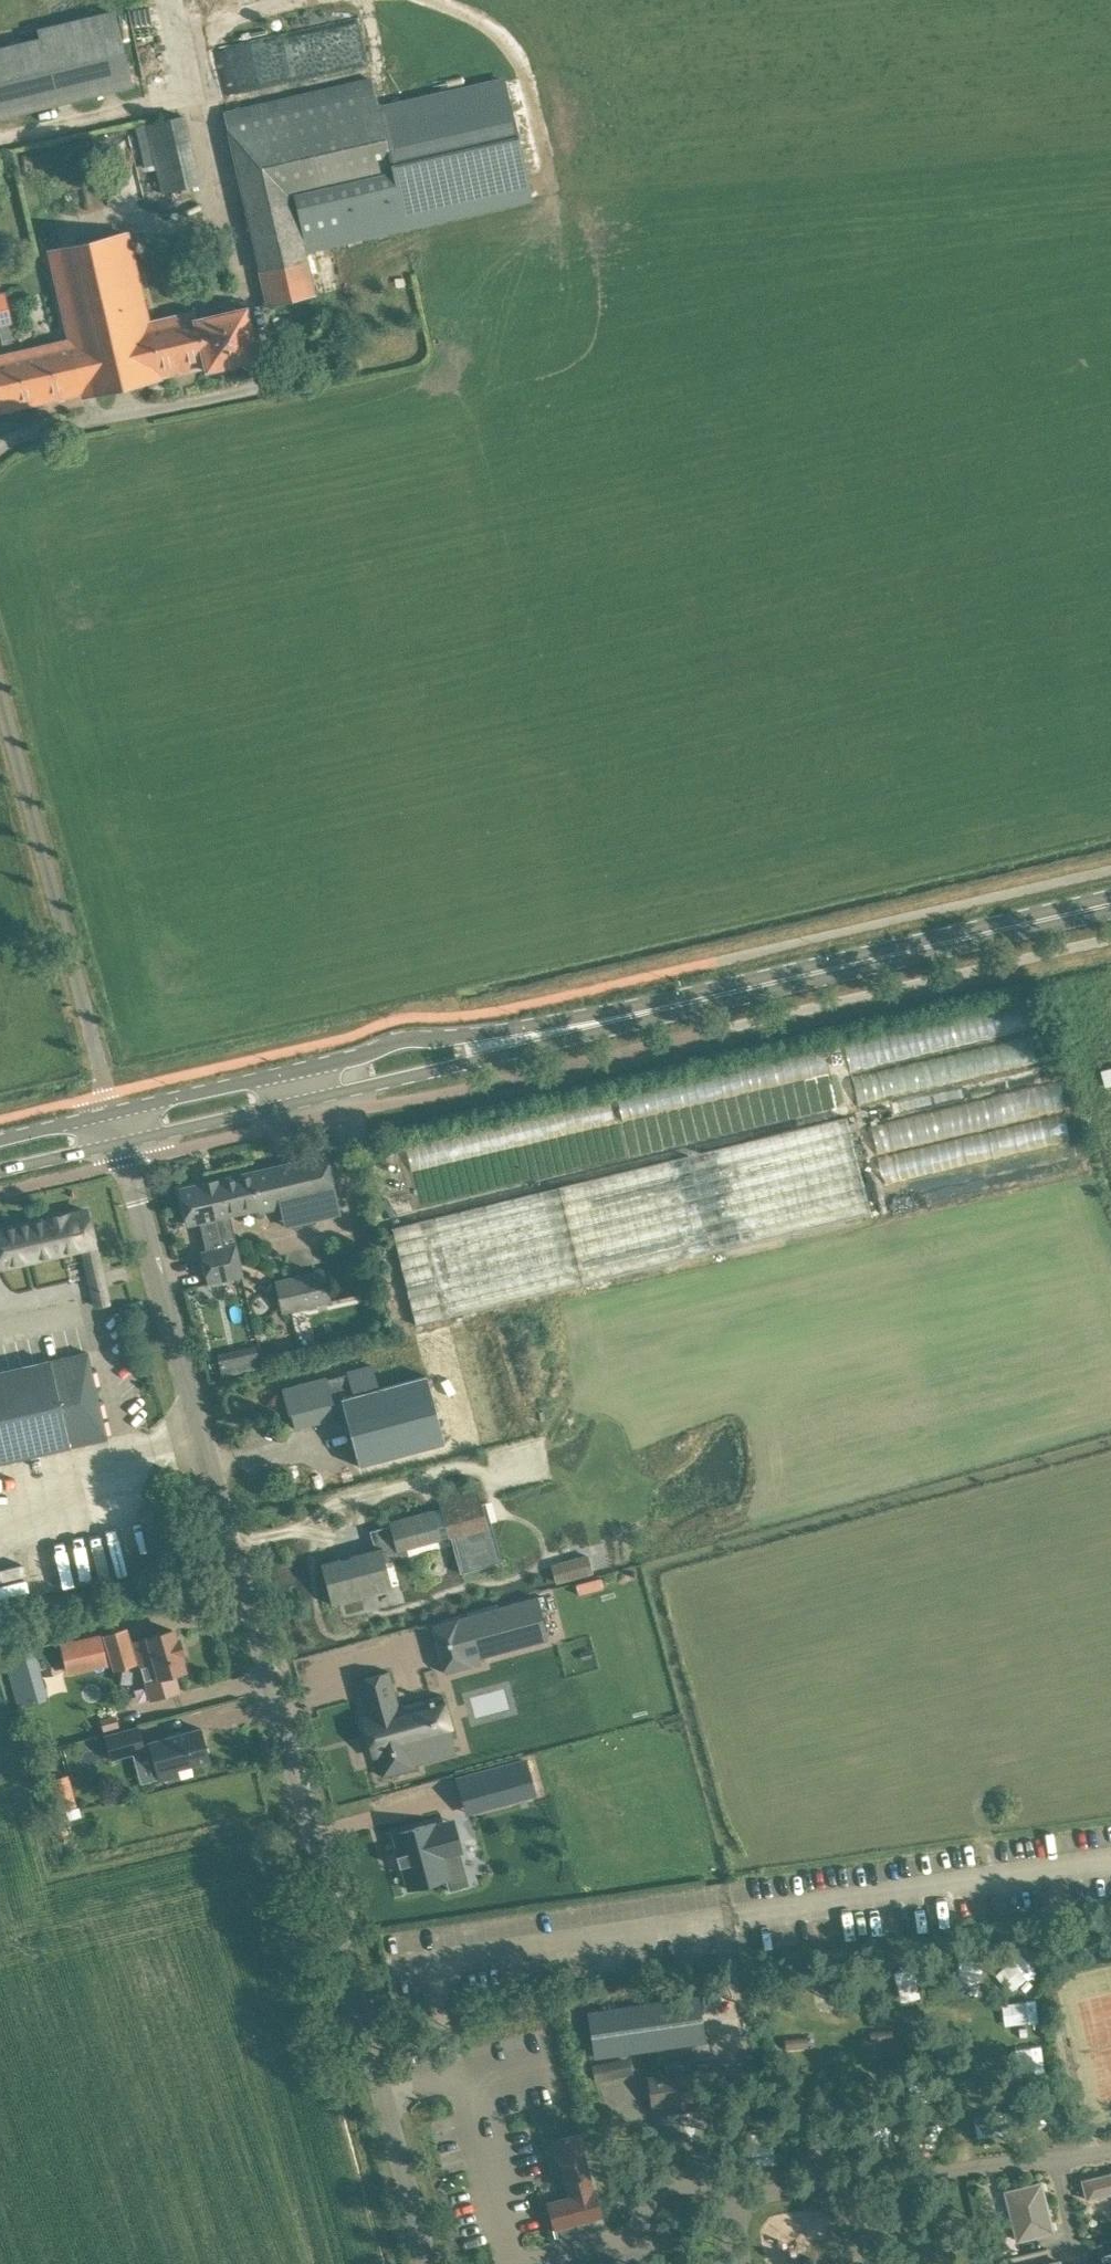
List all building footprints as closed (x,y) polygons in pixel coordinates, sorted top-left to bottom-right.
[(131,82),(114,11),(35,30),(38,40),(0,50),(0,113),(131,82)] [(248,44),(200,56),(209,95),(272,79),(268,62),(262,64),(259,49),(250,51),(248,44)] [(580,97),(384,140),(371,79),(225,113),(267,305),(315,295),(299,225),(397,204),(400,213),(325,229),(329,247),(324,248),(329,270),(334,269),(338,287),(412,270),(413,276),(610,233),(580,97)] [(158,167),(162,191),(205,184),(194,114),(138,123),(145,169),(158,167)] [(69,340),(80,385),(82,394),(205,366),(206,370),(257,359),(245,308),(196,319),(194,311),(149,321),(128,233),(49,252),(69,340)] [(11,321),(4,293),(0,294),(0,324),(11,321)] [(69,340),(0,355),(0,412),(36,403),(34,396),(80,385),(69,340)] [(850,1066),(1034,1029),(1030,1006),(846,1043),(850,1066)] [(1038,1040),(853,1072),(858,1098),(1043,1067),(1038,1040)] [(623,1114),(827,1075),(823,1057),(619,1095),(623,1114)] [(633,1149),(835,1102),(830,1083),(629,1130),(633,1149)] [(1062,1084),(873,1121),(884,1180),(1064,1145),(1066,1157),(1053,1159),(1055,1169),(1078,1164),(1068,1113),(1062,1084)] [(846,1117),(393,1229),(417,1327),(871,1215),(846,1117)] [(492,1133),(409,1145),(411,1158),(418,1157),(419,1162),(494,1151),(492,1133)] [(340,1214),(331,1176),(326,1155),(222,1180),(221,1179),(199,1184),(199,1185),(180,1189),(188,1224),(200,1221),(207,1252),(203,1253),(210,1283),(243,1275),(236,1247),(239,1246),(231,1214),(260,1208),(261,1211),(293,1204),(297,1224),(340,1214)] [(85,1255),(90,1276),(100,1274),(94,1245),(95,1245),(87,1209),(0,1230),(0,1267),(83,1247),(85,1255)] [(366,1267),(362,1276),(368,1283),(378,1281),(381,1273),(375,1265),(366,1267)] [(275,1282),(282,1312),(329,1301),(322,1271),(275,1282)] [(93,1290),(97,1306),(108,1304),(103,1287),(93,1290)] [(262,1367),(257,1346),(237,1352),(242,1373),(262,1367)] [(67,1357),(49,1361),(49,1360),(0,1371),(0,1463),(108,1438),(88,1352),(67,1357)] [(304,1383),(282,1389),(289,1413),(296,1412),(300,1427),(334,1418),(333,1412),(344,1409),(355,1450),(359,1466),(417,1450),(446,1443),(426,1374),(377,1389),(370,1364),(346,1371),(347,1374),(327,1379),(326,1377),(304,1383)] [(440,1507),(388,1521),(397,1552),(455,1536),(464,1570),(460,1571),(460,1573),(502,1561),(501,1560),(497,1561),(487,1524),(475,1527),(470,1506),(485,1502),(485,1500),(480,1501),(476,1484),(474,1484),(475,1487),(455,1493),(456,1496),(440,1500),(438,1494),(437,1495),(440,1507)] [(382,1549),(321,1566),(333,1607),(340,1605),(343,1601),(382,1590),(385,1592),(393,1590),(382,1549)] [(587,1555),(562,1562),(566,1579),(592,1572),(587,1555)] [(536,1596),(432,1625),(445,1672),(480,1662),(477,1648),(545,1629),(536,1596)] [(177,1628),(134,1640),(151,1699),(179,1691),(174,1674),(189,1670),(184,1653),(191,1651),(187,1637),(180,1639),(177,1628)] [(105,1636),(114,1669),(132,1664),(135,1664),(126,1631),(105,1636)] [(61,1645),(68,1674),(107,1664),(99,1635),(61,1645)] [(46,1695),(33,1650),(5,1658),(18,1703),(46,1695)] [(441,1694),(397,1706),(387,1670),(354,1679),(364,1715),(360,1716),(371,1755),(375,1754),(381,1775),(413,1766),(408,1745),(452,1733),(441,1694)] [(145,1750),(139,1726),(104,1735),(111,1759),(145,1750)] [(210,1760),(201,1728),(183,1733),(182,1730),(167,1734),(167,1737),(149,1742),(160,1780),(180,1775),(180,1774),(192,1771),(191,1765),(210,1760)] [(526,1760),(480,1772),(489,1806),(535,1793),(526,1760)] [(79,1806),(66,1809),(69,1819),(81,1815),(79,1806)] [(433,1822),(393,1833),(399,1854),(396,1855),(396,1856),(398,1855),(401,1865),(399,1865),(399,1866),(402,1866),(408,1889),(431,1882),(430,1878),(446,1874),(446,1872),(461,1868),(457,1852),(462,1851),(456,1829),(453,1819),(443,1822),(433,1825),(433,1822)] [(695,1992),(587,2010),(595,2056),(703,2038),(695,1992)] [(1037,2002),(1004,2006),(1006,2029),(1039,2025),(1037,2002)] [(892,2027),(870,2029),(871,2042),(893,2041),(892,2027)] [(807,2034),(784,2036),(785,2049),(808,2048),(807,2034)] [(706,2097),(706,2092),(723,2090),(720,2068),(650,2077),(653,2104),(706,2097)] [(582,2152),(584,2151),(580,2133),(553,2140),(558,2158),(560,2157),(571,2197),(548,2203),(555,2227),(600,2215),(594,2191),(592,2192),(582,2152)] [(1082,2180),(1086,2199),(1110,2193),(1110,2173),(1082,2180)] [(1040,2183),(1006,2192),(1017,2239),(1052,2231),(1040,2183)] [(991,2240),(988,2250),(1001,2254),(1004,2244),(991,2240)] [(1104,2263),(1110,2263),(1110,2254),(1102,2256),(1104,2263)]
